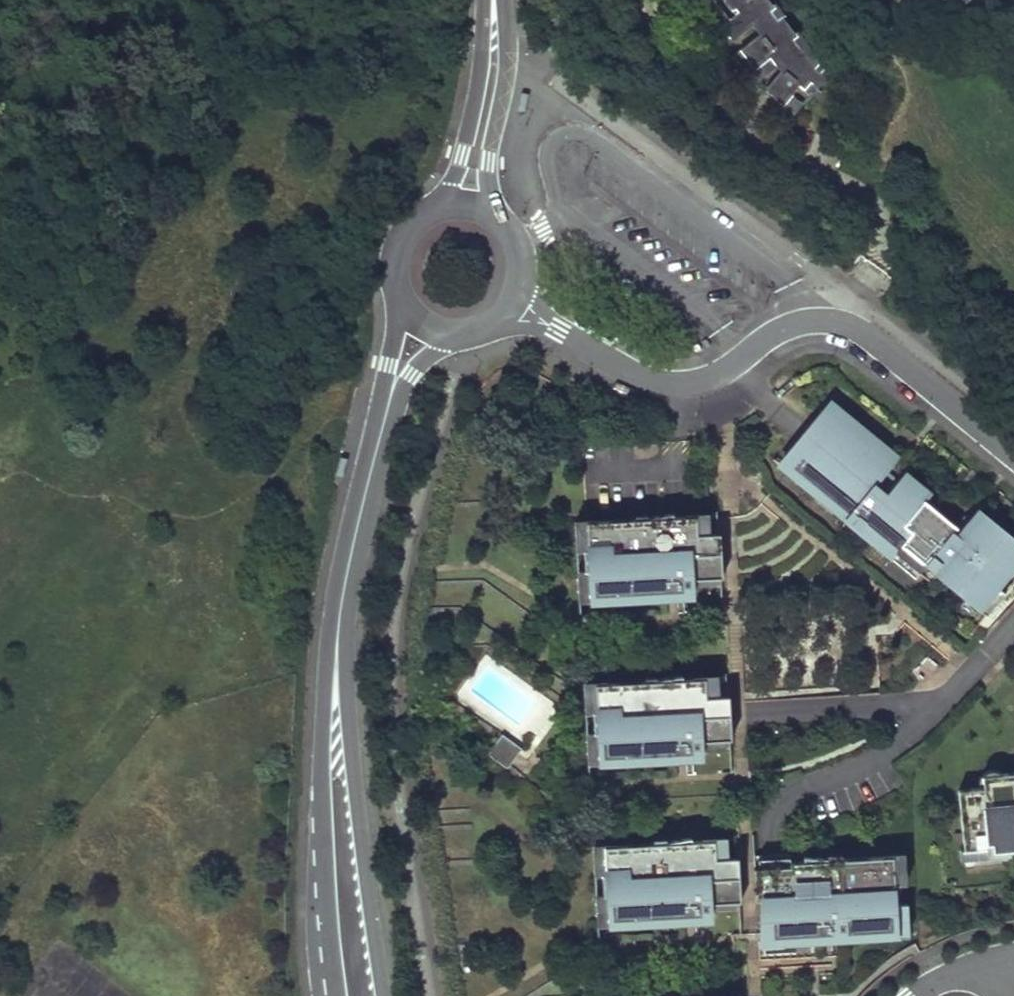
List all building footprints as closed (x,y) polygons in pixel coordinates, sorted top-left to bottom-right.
[(769,0),(726,0),(732,8),(726,13),(730,19),(722,25),(732,40),(753,25),(760,34),(740,50),(762,76),(776,65),(781,70),(766,88),(792,110),(814,82),(819,86),(832,75),(800,48),(792,39),(797,35),(782,16),(777,20),(770,10),(775,7),(769,0)] [(794,444),(803,450),(786,471),(845,520),(857,530),(897,563),(914,577),(917,573),(924,565),(936,575),(975,607),(993,585),(996,587),(1009,571),(1006,569),(1013,560),(1013,538),(985,514),(974,527),(962,517),(955,526),(922,499),(898,478),(895,482),(884,472),(894,459),(873,441),(864,434),(861,438),(851,430),(856,423),(829,401),(794,444)] [(876,437),(857,421),(856,423),(851,430),(861,438),(864,434),(873,441),(876,437)] [(794,444),(777,464),(786,471),(803,450),(794,444)] [(929,492),(904,471),(898,478),(922,499),(929,492)] [(715,514),(574,522),(577,599),(627,597),(627,591),(641,591),(641,596),(664,594),(664,589),(675,589),(675,594),(676,594),(676,593),(692,593),(692,579),(719,577),(715,514)] [(845,520),(838,528),(850,539),(857,530),(845,520)] [(975,607),(984,615),(1013,579),(1013,560),(1006,569),(1009,571),(996,587),(993,585),(975,607)] [(890,571),(908,585),(914,577),(897,563),(890,571)] [(924,565),(917,573),(928,583),(936,575),(924,565)] [(725,675),(583,683),(587,760),(636,757),(636,752),(649,751),(650,757),(673,755),(673,750),(684,750),(684,755),(685,755),(685,754),(701,754),(700,740),(728,738),(726,710),(725,675)] [(501,732),(487,751),(507,766),(518,751),(513,747),(516,743),(501,732)] [(981,771),(982,783),(957,785),(962,846),(990,843),(990,848),(1008,847),(1013,846),(1013,768),(981,771)] [(733,837),(591,845),(595,922),(645,919),(644,914),(658,913),(658,918),(682,917),(682,912),(693,911),(693,917),(694,916),(710,916),(709,902),(737,900),(733,837)] [(962,846),(958,846),(959,856),(1009,852),(1008,847),(990,848),(990,843),(962,846)] [(759,899),(757,940),(817,936),(817,931),(828,931),(828,935),(895,932),(894,904),(898,903),(896,883),(904,882),(902,854),(788,861),(788,853),(771,854),(751,855),(754,899),(759,899)]
